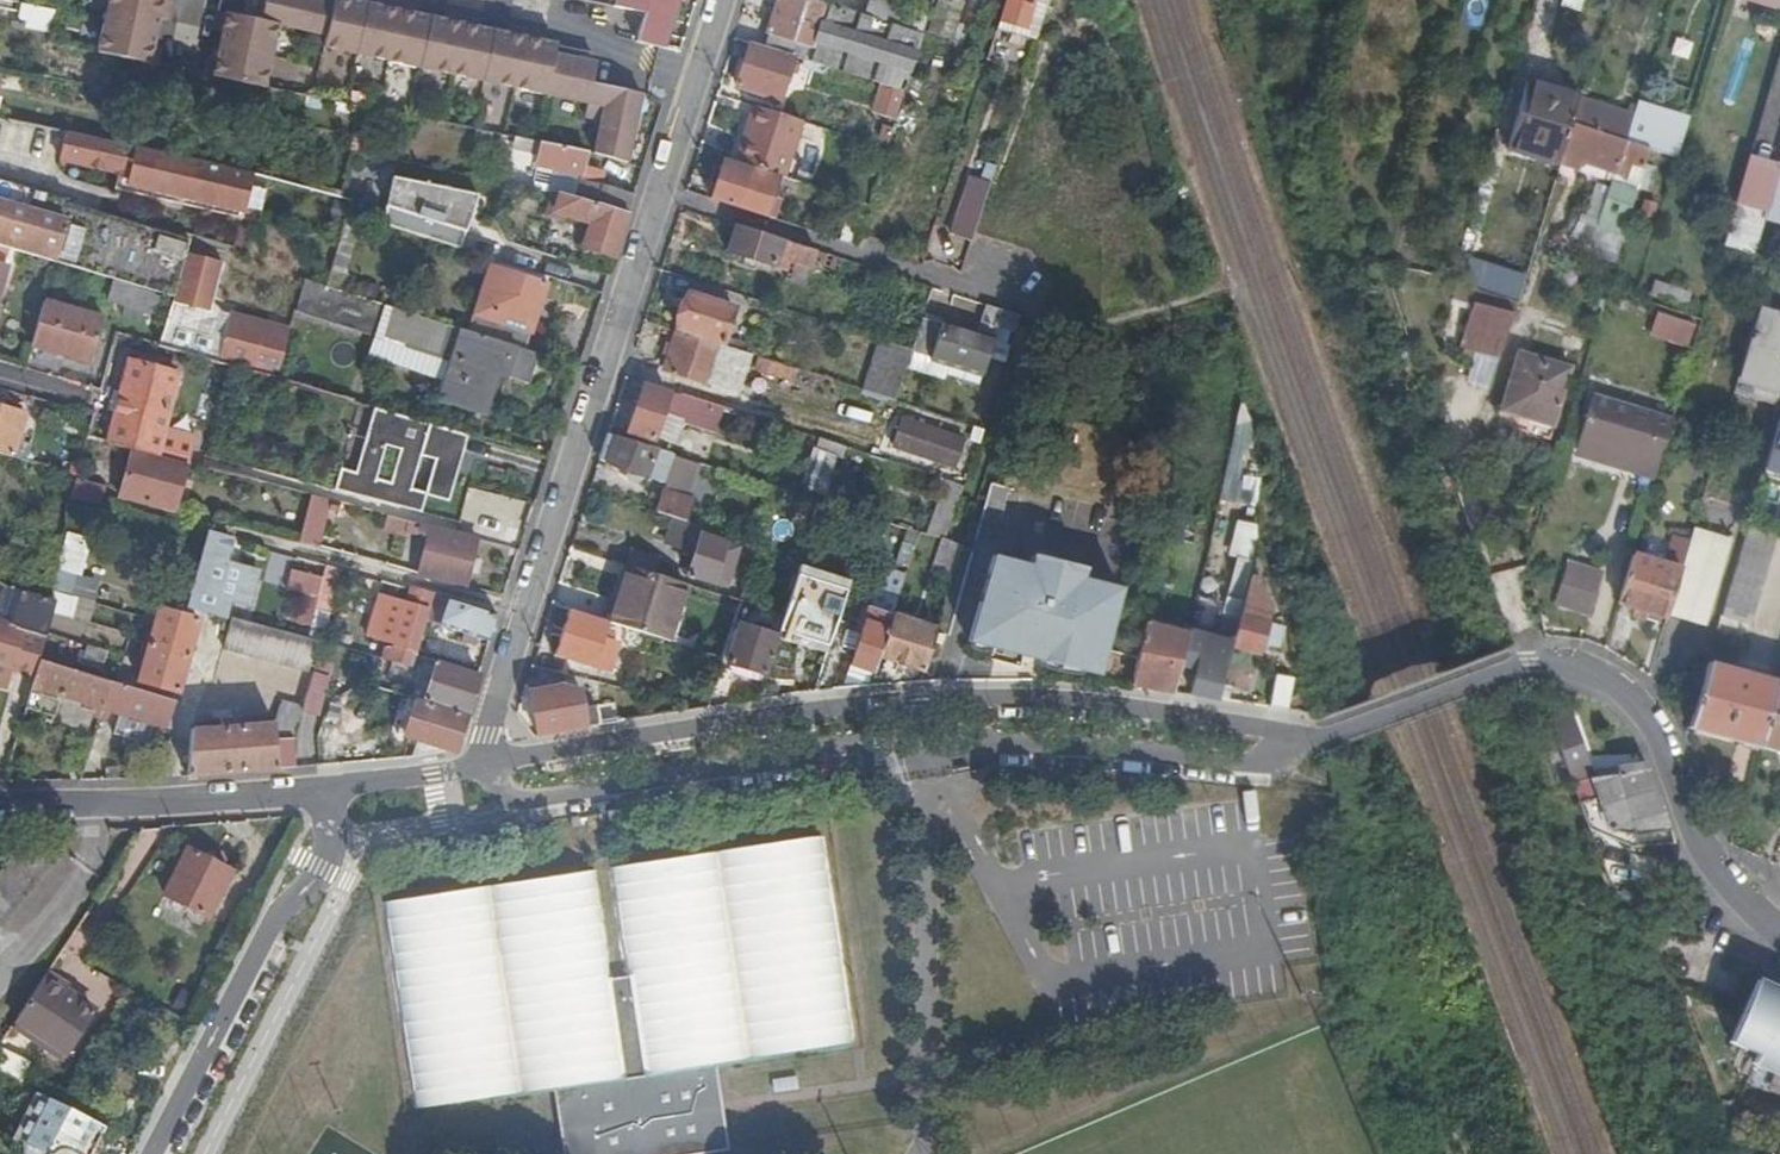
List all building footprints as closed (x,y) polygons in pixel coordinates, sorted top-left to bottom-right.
[(160,68),(163,48),(155,47),(160,21),(169,23),(173,3),(157,1),(157,0),(111,0),(100,55),(160,68)] [(619,93),(594,88),(598,68),(557,59),(559,49),(545,45),(547,37),(511,29),(509,38),(482,32),(484,23),(448,14),(446,24),(419,18),(420,9),(384,1),(382,9),(356,4),(356,0),(337,0),(336,4),(316,0),(268,0),(263,22),(220,13),(216,32),(225,34),(219,60),(211,58),(207,77),(266,89),(281,26),(330,36),(327,49),(590,107),(587,121),(604,125),(619,93)] [(614,5),(650,11),(639,40),(665,45),(682,0),(615,0),(614,5)] [(925,40),(898,31),(869,22),(800,0),(784,0),(771,39),(774,39),(769,52),(796,61),(907,97),(925,40)] [(1002,28),(1029,36),(1036,12),(1049,16),(1054,0),(1012,0),(1002,28)] [(956,47),(969,9),(943,1),(931,39),(956,47)] [(875,4),(869,22),(898,31),(903,14),(875,4)] [(39,19),(40,11),(25,8),(24,15),(39,19)] [(1029,36),(1002,28),(1000,36),(1039,48),(1049,16),(1036,12),(1029,36)] [(769,52),(753,47),(739,89),(782,103),(796,61),(769,52)] [(1531,82),(1529,89),(1580,105),(1582,98),(1531,82)] [(1572,130),(1580,105),(1529,89),(1510,152),(1561,168),(1572,130)] [(596,158),(628,168),(643,98),(619,93),(604,125),(596,158)] [(1637,117),(1638,113),(1631,112),(1629,120),(1580,105),(1572,130),(1628,147),(1637,117)] [(803,127),(756,111),(749,132),(752,133),(742,169),(755,173),(778,180),(785,183),(803,127)] [(1628,147),(1648,154),(1658,123),(1637,117),(1628,147)] [(1631,230),(1653,155),(1648,154),(1628,147),(1572,130),(1561,168),(1560,170),(1582,177),(1585,167),(1620,179),(1607,223),(1631,230)] [(749,132),(745,131),(733,166),(742,169),(752,133),(749,132)] [(245,222),(256,176),(69,133),(62,160),(124,175),(120,190),(128,192),(128,195),(245,222)] [(524,150),(526,143),(518,141),(516,148),(524,150)] [(630,219),(635,201),(595,187),(587,185),(591,172),(586,172),(590,156),(545,147),(539,169),(558,173),(556,181),(589,188),(583,201),(583,203),(630,219)] [(1561,168),(1510,152),(1508,159),(1559,174),(1560,170),(1561,168)] [(725,168),(713,203),(765,220),(778,180),(755,173),(753,178),(725,168)] [(600,174),(591,172),(587,185),(595,187),(600,174)] [(1767,216),(1765,224),(1767,225),(1779,229),(1779,173),(1767,216)] [(562,197),(583,201),(589,188),(556,181),(553,193),(562,196),(562,197)] [(1557,181),(1541,231),(1567,238),(1582,188),(1557,181)] [(954,239),(974,246),(993,188),(973,182),(954,239)] [(54,202),(0,186),(0,205),(49,219),(54,202)] [(454,189),(453,228),(471,229),(472,189),(454,189)] [(543,209),(556,214),(562,197),(548,194),(543,209)] [(575,221),(583,203),(583,201),(562,197),(556,214),(575,221)] [(191,245),(192,243),(54,202),(49,219),(0,205),(0,248),(57,265),(175,300),(191,245)] [(616,260),(630,219),(583,203),(575,221),(583,224),(575,246),(598,255),(616,260)] [(845,246),(857,250),(871,210),(858,206),(845,246)] [(1767,216),(1739,208),(1726,251),(1756,261),(1767,225),(1765,224),(1767,216)] [(341,294),(363,220),(350,216),(328,289),(341,294)] [(813,275),(819,258),(737,232),(729,257),(777,271),(779,264),(813,275)] [(161,348),(217,365),(249,264),(191,245),(175,300),(161,348)] [(475,319),(532,339),(549,286),(492,268),(475,319)] [(1654,279),(1648,293),(1684,306),(1689,291),(1654,279)] [(530,388),(540,357),(528,353),(470,335),(341,294),(328,289),(308,283),(299,317),(377,341),(371,360),(445,383),(438,402),(488,418),(500,379),(530,388)] [(724,347),(736,313),(690,298),(679,332),(724,347)] [(105,321),(45,304),(32,347),(92,363),(105,321)] [(1501,364),(1515,319),(1476,307),(1463,352),(1501,364)] [(1023,322),(988,311),(987,313),(982,328),(1018,339),(1023,322)] [(1654,339),(1663,342),(1669,319),(1660,316),(1654,339)] [(1736,398),(1779,411),(1779,323),(1760,317),(1736,398)] [(470,335),(528,353),(532,339),(475,319),(470,335)] [(1669,319),(1663,342),(1691,349),(1697,327),(1669,319)] [(916,355),(914,358),(985,381),(996,349),(925,325),(916,355)] [(719,348),(679,336),(667,374),(684,379),(706,386),(719,348)] [(869,396),(900,407),(914,358),(916,355),(885,346),(869,396)] [(745,374),(750,359),(734,353),(730,368),(745,374)] [(1552,444),(1574,372),(1521,355),(1502,414),(1521,420),(1517,433),(1552,444)] [(1465,381),(1487,387),(1492,367),(1470,361),(1465,381)] [(770,373),(772,365),(763,363),(762,370),(770,373)] [(109,445),(134,452),(156,458),(158,451),(190,460),(195,439),(164,430),(178,379),(158,374),(158,372),(130,364),(109,445)] [(706,386),(684,379),(678,397),(697,404),(714,409),(722,412),(735,416),(740,398),(706,386)] [(656,443),(664,418),(670,398),(645,390),(631,435),(656,443)] [(718,426),(722,412),(714,409),(697,404),(678,397),(671,395),(670,398),(664,418),(698,428),(700,421),(718,426)] [(1593,447),(1606,405),(1594,401),(1582,444),(1593,447)] [(1640,415),(1606,405),(1593,447),(1662,467),(1667,449),(1633,439),(1640,415)] [(22,462),(24,453),(15,451),(26,416),(0,409),(0,456),(22,462)] [(470,438),(372,410),(355,475),(340,471),(334,493),(423,516),(429,498),(451,505),(470,438)] [(1667,449),(1675,424),(1640,415),(1633,439),(1667,449)] [(958,472),(967,445),(905,425),(896,452),(958,472)] [(986,434),(972,429),(967,445),(958,472),(953,487),(968,492),(986,434)] [(1764,481),(1779,485),(1779,429),(1764,481)] [(717,482),(721,474),(609,438),(601,463),(630,474),(632,484),(642,488),(648,482),(670,490),(676,475),(687,478),(689,473),(717,482)] [(1578,458),(1589,462),(1593,447),(1582,444),(1578,458)] [(828,499),(843,451),(827,446),(823,458),(819,457),(808,492),(828,499)] [(1593,447),(1589,462),(1657,483),(1662,467),(1593,447)] [(158,451),(156,458),(186,466),(188,466),(190,460),(158,451)] [(174,513),(186,466),(156,458),(134,452),(122,498),(174,513)] [(71,476),(79,478),(81,468),(74,466),(71,476)] [(940,513),(959,520),(968,492),(953,487),(950,486),(940,513)] [(660,516),(677,522),(688,525),(695,505),(667,496),(660,516)] [(339,514),(340,506),(314,500),(302,544),(319,549),(329,511),(339,514)] [(950,549),(950,547),(959,520),(940,513),(930,542),(945,547),(950,549)] [(705,535),(705,530),(688,525),(677,522),(670,545),(697,555),(689,579),(727,590),(742,547),(705,535)] [(1751,528),(1723,620),(1752,629),(1779,537),(1779,536),(1751,528)] [(467,590),(480,544),(427,529),(425,537),(433,540),(428,557),(434,558),(428,579),(447,585),(467,590)] [(1683,575),(1670,619),(1707,629),(1732,545),(1695,534),(1683,575)] [(219,598),(233,543),(212,537),(191,610),(221,618),(226,601),(219,598)] [(631,570),(656,578),(661,562),(610,545),(605,561),(631,570)] [(756,565),(761,549),(750,546),(745,561),(756,565)] [(955,584),(965,552),(950,547),(950,549),(945,547),(934,577),(955,584)] [(1633,560),(1619,608),(1669,624),(1670,619),(1683,575),(1633,560)] [(992,562),(970,647),(1099,679),(1120,595),(1082,585),(1084,575),(1031,562),(1029,572),(992,562)] [(321,596),(329,569),(318,566),(301,628),(312,631),(321,596)] [(334,599),(342,573),(329,569),(321,596),(334,599)] [(1591,619),(1603,579),(1569,569),(1558,609),(1591,619)] [(671,645),(689,589),(656,578),(631,570),(623,592),(612,626),(671,645)] [(83,599),(87,581),(59,574),(52,604),(58,606),(55,615),(89,625),(95,604),(83,599)] [(843,684),(871,683),(880,662),(895,621),(908,581),(886,574),(843,684)] [(1262,648),(1277,652),(1272,639),(1272,629),(1268,627),(1270,619),(1263,615),(1251,585),(1236,644),(1234,651),(1260,658),(1262,648)] [(1264,589),(1251,585),(1263,615),(1270,619),(1270,615),(1268,605),(1261,603),(1264,589)] [(48,638),(55,615),(58,606),(52,604),(13,590),(4,626),(48,638)] [(606,624),(612,626),(623,592),(618,590),(606,624)] [(427,623),(433,599),(413,593),(393,665),(414,671),(417,659),(427,623)] [(492,646),(500,621),(433,599),(427,623),(492,646)] [(738,621),(743,606),(726,601),(722,616),(738,621)] [(830,631),(827,640),(830,641),(838,613),(804,603),(795,620),(830,631)] [(765,680),(778,641),(742,630),(750,608),(743,606),(738,621),(724,662),(720,674),(729,678),(732,669),(765,680)] [(179,694),(201,623),(162,611),(140,682),(179,694)] [(606,624),(573,613),(557,660),(558,661),(584,669),(596,673),(601,658),(614,662),(619,646),(606,642),(612,626),(606,624)] [(319,645),(308,642),(230,620),(222,650),(310,674),(319,645)] [(821,639),(827,640),(830,631),(795,620),(790,631),(784,652),(804,658),(800,681),(804,682),(809,679),(821,639)] [(73,638),(77,624),(65,621),(60,635),(73,638)] [(925,677),(938,636),(895,621),(880,662),(925,677)] [(48,638),(4,626),(0,625),(0,667),(15,671),(37,677),(41,663),(44,654),(48,638)] [(1174,698),(1182,668),(1190,639),(1148,627),(1140,656),(1134,690),(1174,698)] [(1272,639),(1277,652),(1278,652),(1282,631),(1272,629),(1272,639)] [(322,634),(312,631),(308,642),(319,645),(322,634)] [(1220,703),(1224,688),(1234,651),(1236,644),(1194,633),(1184,664),(1200,670),(1193,696),(1220,703)] [(99,672),(105,651),(85,645),(79,666),(99,672)] [(796,680),(800,681),(804,658),(784,652),(783,657),(796,680)] [(68,662),(44,654),(41,663),(65,670),(68,662)] [(386,679),(391,664),(367,658),(359,686),(380,692),(380,691),(383,679),(386,679)] [(468,718),(481,679),(422,660),(411,698),(410,702),(468,718)] [(584,669),(558,661),(554,673),(581,681),(584,669)] [(93,717),(99,719),(109,684),(65,670),(41,663),(37,677),(28,710),(52,717),(57,702),(36,697),(38,691),(95,709),(93,717)] [(9,690),(15,671),(0,667),(0,687),(9,690)] [(1709,667),(1689,732),(1738,747),(1756,681),(1709,667)] [(1271,703),(1290,706),(1295,677),(1277,673),(1271,703)] [(189,780),(297,772),(294,742),(293,742),(292,742),(301,711),(302,711),(311,676),(310,676),(301,709),(280,703),(275,726),(235,730),(234,721),(222,723),(222,730),(194,732),(189,780)] [(328,680),(311,676),(302,711),(318,716),(328,680)] [(1756,681),(1738,747),(1758,752),(1777,687),(1756,681)] [(538,732),(618,721),(615,702),(588,705),(586,688),(564,682),(530,687),(538,732)] [(174,715),(180,717),(183,706),(109,684),(99,719),(108,721),(110,713),(168,730),(174,715)] [(1760,753),(1779,759),(1779,688),(1778,687),(1777,687),(1758,752),(1760,753)] [(1219,704),(1228,706),(1232,690),(1224,688),(1220,703),(1219,704)] [(456,753),(468,718),(410,702),(400,738),(420,745),(414,761),(456,753)] [(1579,743),(1561,750),(1593,833),(1613,833),(1677,850),(1653,777),(1594,783),(1579,743)] [(620,813),(611,814),(613,823),(621,822),(620,813)] [(604,818),(589,820),(592,833),(606,831),(604,818)] [(582,819),(574,820),(575,830),(583,828),(582,819)] [(718,856),(749,1060),(775,1057),(848,1046),(855,1045),(824,840),(718,856)] [(233,874),(189,853),(168,899),(210,919),(233,874)] [(749,1060),(718,856),(615,872),(630,979),(633,979),(647,1074),(749,1060)] [(492,888),(522,1092),(624,1078),(609,982),(613,981),(597,873),(492,888)] [(522,1092),(492,888),(387,904),(416,1107),(504,1095),(522,1092)] [(1664,932),(1683,941),(1688,932),(1668,923),(1664,932)] [(70,991),(49,978),(17,1027),(68,1060),(96,1017),(66,997),(70,991)] [(613,981),(609,982),(624,1078),(522,1092),(504,1095),(505,1099),(555,1092),(564,1153),(711,1153),(729,1152),(725,1121),(718,1114),(717,1109),(716,1104),(721,1097),(717,1069),(776,1061),(775,1057),(749,1060),(647,1074),(633,979),(630,979),(613,981)] [(1754,1004),(1762,986),(1756,984),(1749,1002),(1754,1004)] [(1762,986),(1754,1004),(1749,1002),(1728,1046),(1756,1058),(1753,1067),(1779,1079),(1779,995),(1762,986)] [(198,1001),(185,993),(176,1010),(189,1017),(198,1001)] [(73,1113),(81,1095),(62,1087),(52,1103),(73,1113)]
